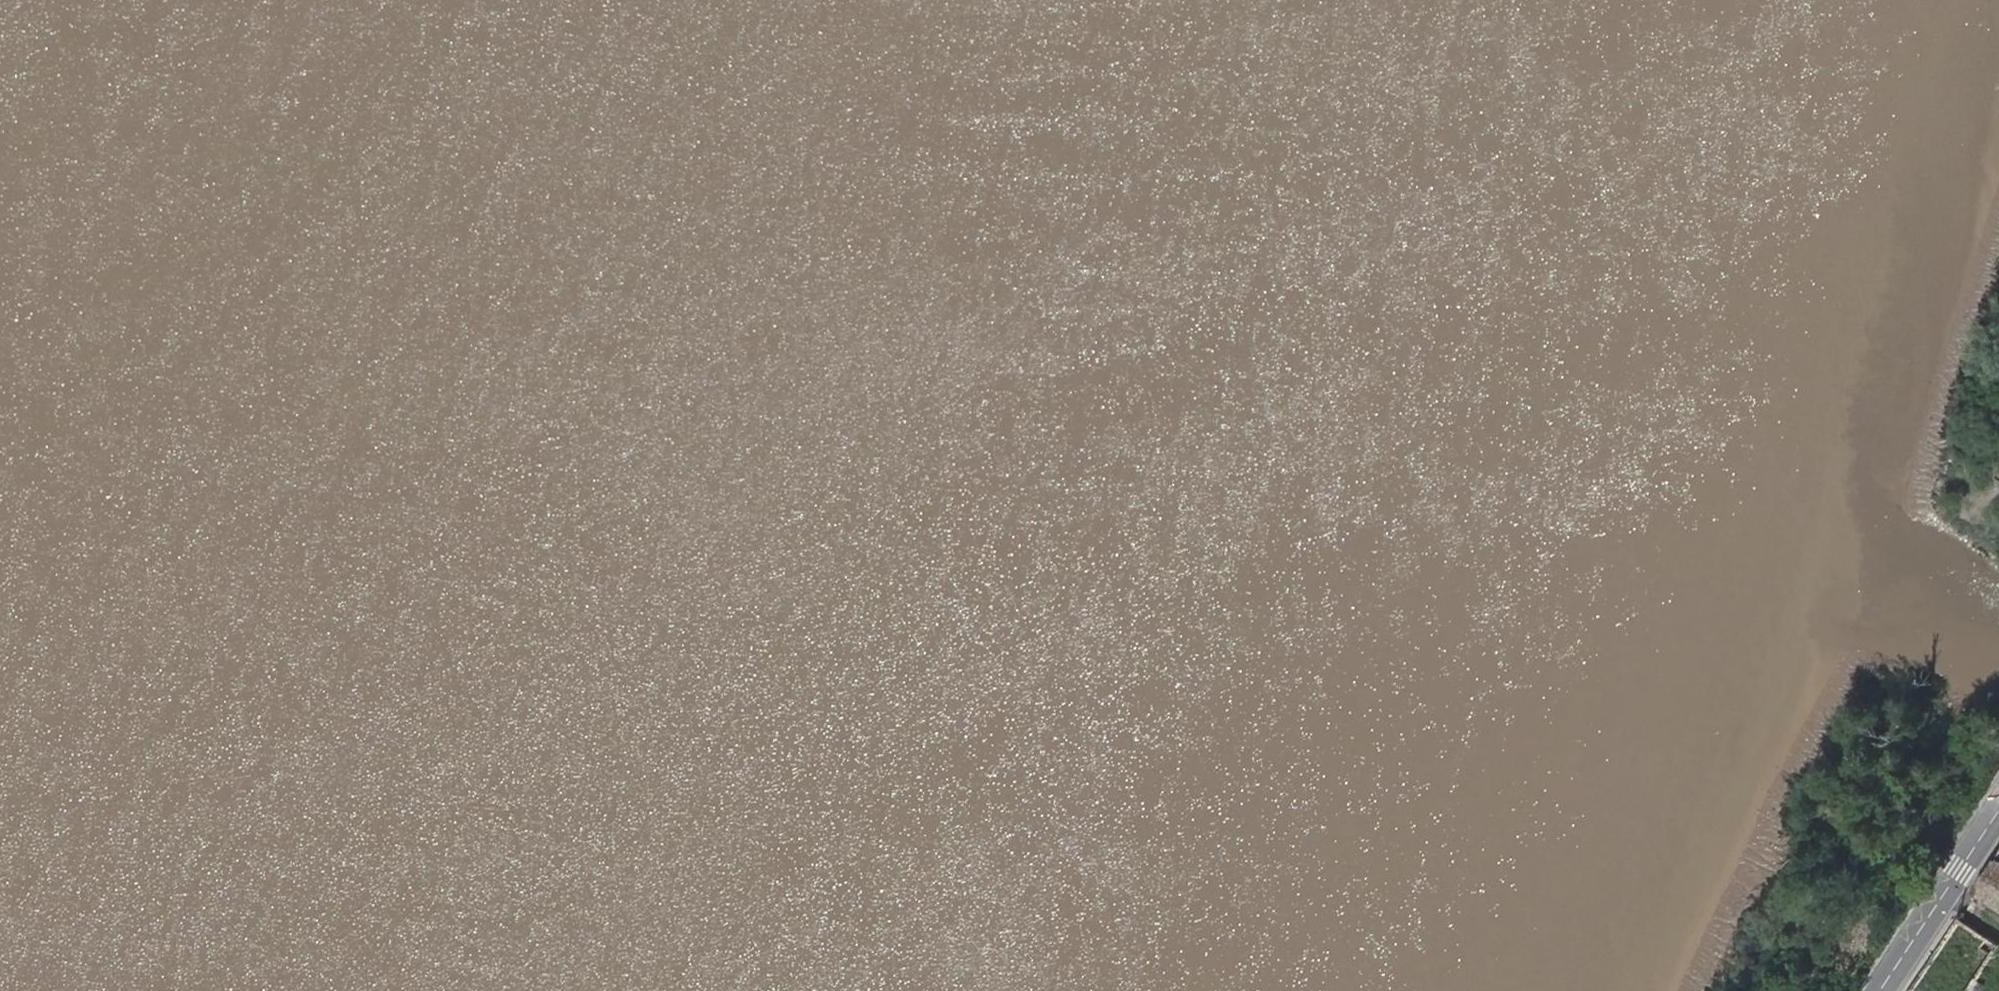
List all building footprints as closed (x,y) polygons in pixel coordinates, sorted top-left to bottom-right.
[(1976,889),(1998,904),(1998,854),(1976,889)]
